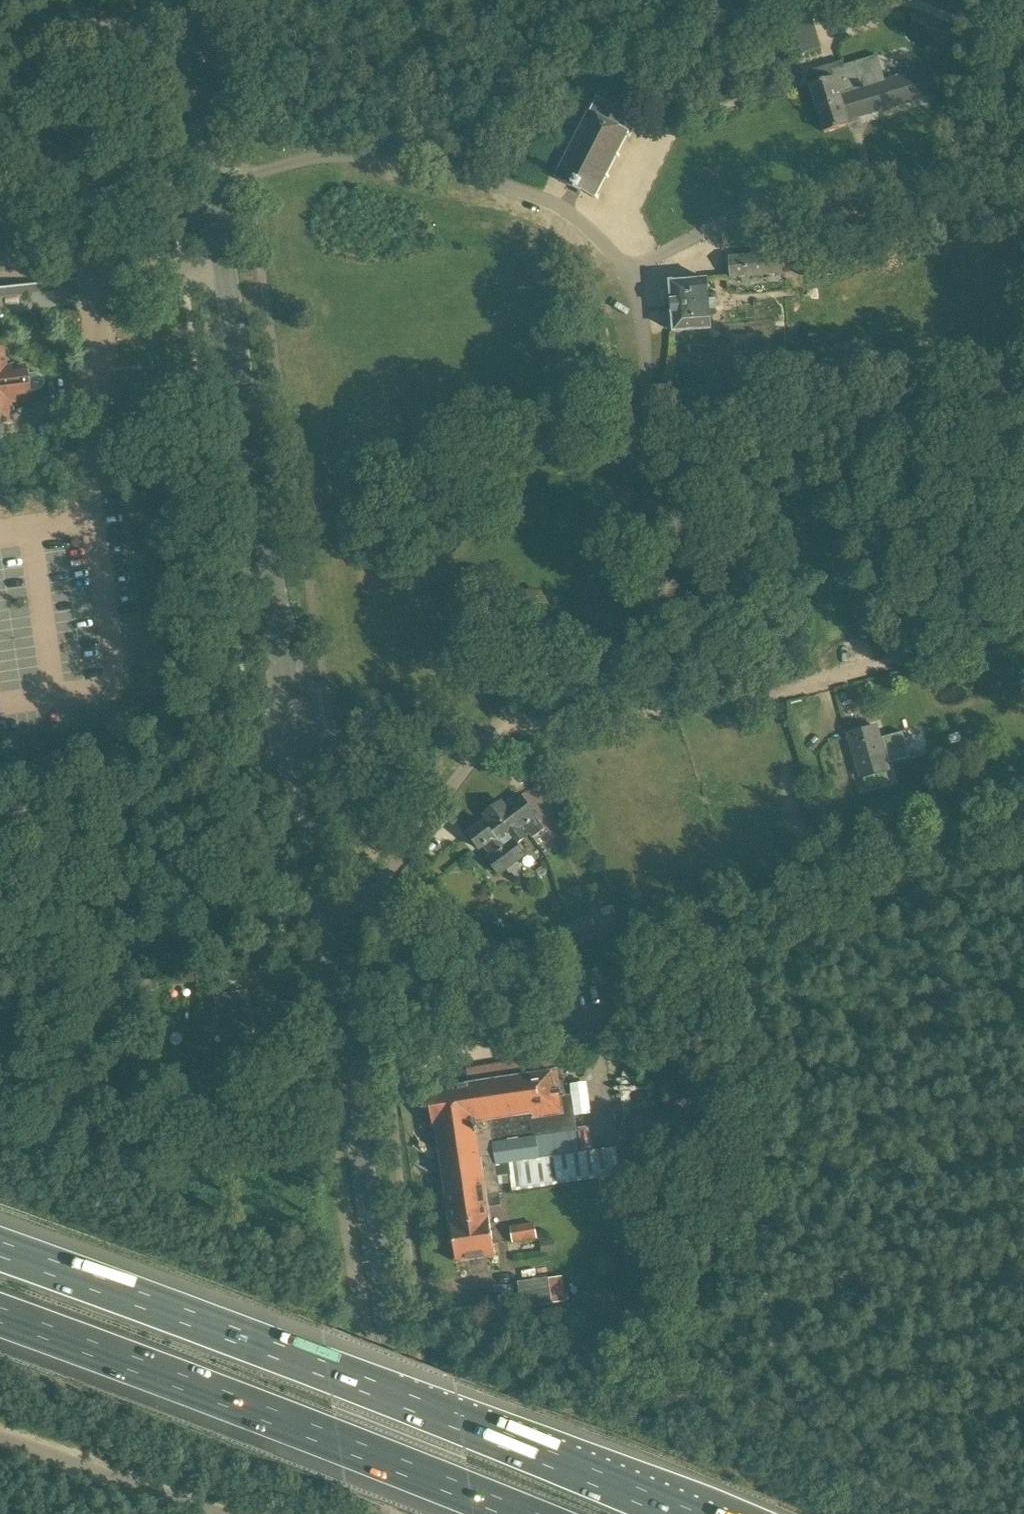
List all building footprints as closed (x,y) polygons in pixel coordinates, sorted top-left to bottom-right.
[(785,24),(794,55),(819,49),(811,17),(785,24)] [(861,119),(860,116),(859,114),(938,91),(931,66),(885,79),(878,53),(845,63),(843,58),(830,62),(850,123),(861,119)] [(817,80),(810,82),(824,130),(850,123),(830,62),(814,67),(817,80)] [(597,95),(555,177),(595,197),(636,115),(597,95)] [(783,250),(730,256),(731,276),(785,272),(783,250)] [(831,257),(798,260),(799,275),(833,273),(831,257)] [(711,281),(673,284),(678,337),(715,334),(711,281)] [(3,435),(2,424),(12,423),(9,404),(28,401),(23,364),(14,365),(13,361),(8,357),(3,358),(2,348),(0,349),(0,436),(3,435)] [(889,770),(877,727),(850,734),(861,777),(889,770)] [(487,819),(483,822),(489,829),(493,825),(498,832),(502,829),(500,826),(513,817),(524,833),(528,830),(531,834),(531,835),(534,839),(547,830),(539,819),(520,794),(505,806),(502,801),(484,814),(487,819)] [(483,822),(468,833),(481,851),(486,847),(491,853),(486,857),(499,875),(507,869),(510,874),(521,865),(518,860),(524,855),(517,845),(531,835),(531,834),(528,830),(524,833),(513,817),(500,826),(502,829),(498,832),(493,825),(489,829),(483,822)] [(590,917),(571,924),(578,944),(597,937),(590,917)] [(191,966),(171,969),(172,976),(174,984),(193,981),(191,966)] [(211,972),(195,975),(197,985),(213,983),(211,972)] [(154,979),(133,981),(134,990),(155,988),(154,979)] [(224,1065),(240,1063),(255,1061),(248,1017),(245,1017),(241,992),(214,996),(224,1065)] [(157,1032),(154,1010),(137,1012),(140,1034),(157,1032)] [(560,1094),(556,1068),(427,1087),(433,1128),(438,1128),(447,1194),(476,1188),(474,1179),(484,1177),(485,1180),(499,1177),(496,1162),(494,1143),(537,1136),(537,1135),(578,1129),(572,1092),(560,1094)] [(494,1143),(496,1162),(510,1160),(581,1150),(578,1129),(537,1135),(537,1136),(494,1143)] [(621,1172),(638,1170),(641,1169),(639,1150),(637,1142),(617,1145),(621,1171),(621,1172)] [(581,1150),(510,1160),(512,1180),(513,1186),(584,1176),(581,1150)] [(499,1182),(512,1180),(510,1160),(496,1162),(499,1177),(499,1182)] [(476,1188),(447,1194),(457,1262),(496,1256),(486,1195),(501,1192),(499,1182),(499,1177),(485,1180),(484,1177),(474,1179),(476,1188)] [(535,1224),(512,1228),(514,1242),(537,1238),(535,1224)] [(555,1240),(545,1241),(545,1252),(556,1252),(555,1240)] [(550,1278),(521,1283),(525,1308),(554,1303),(550,1278)] [(561,1307),(552,1308),(553,1317),(562,1316),(561,1307)]
